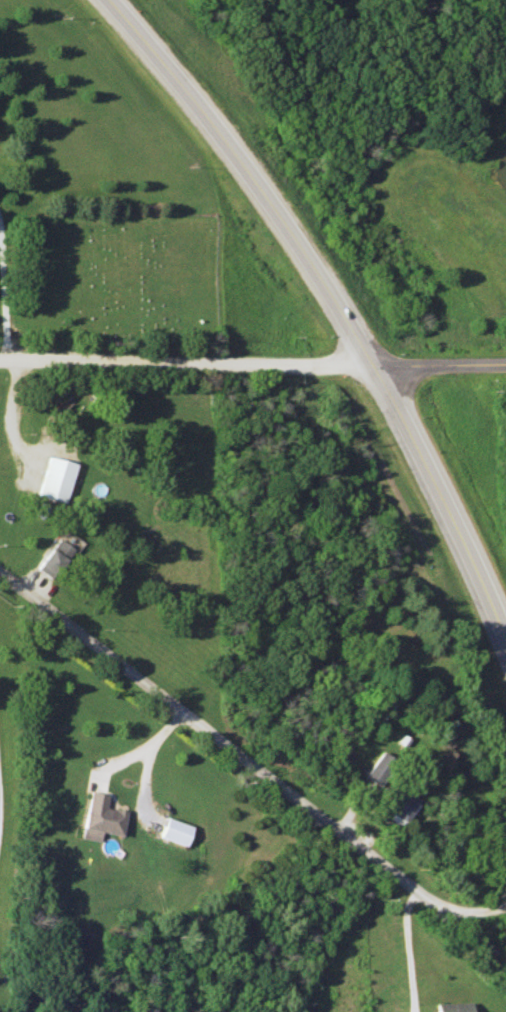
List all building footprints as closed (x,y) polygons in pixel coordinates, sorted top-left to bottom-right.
[(64,503),(73,462),(47,456),(37,496),(64,503)] [(35,568),(50,580),(73,550),(57,538),(35,568)] [(379,786),(396,760),(381,751),(364,776),(379,786)] [(415,805),(395,791),(383,809),(403,823),(415,805)] [(125,811),(105,808),(107,795),(88,792),(82,833),(120,838),(125,811)] [(186,846),(192,826),(166,818),(160,837),(186,846)] [(473,1003),(437,1003),(437,1011),(473,1011),(473,1003)]
